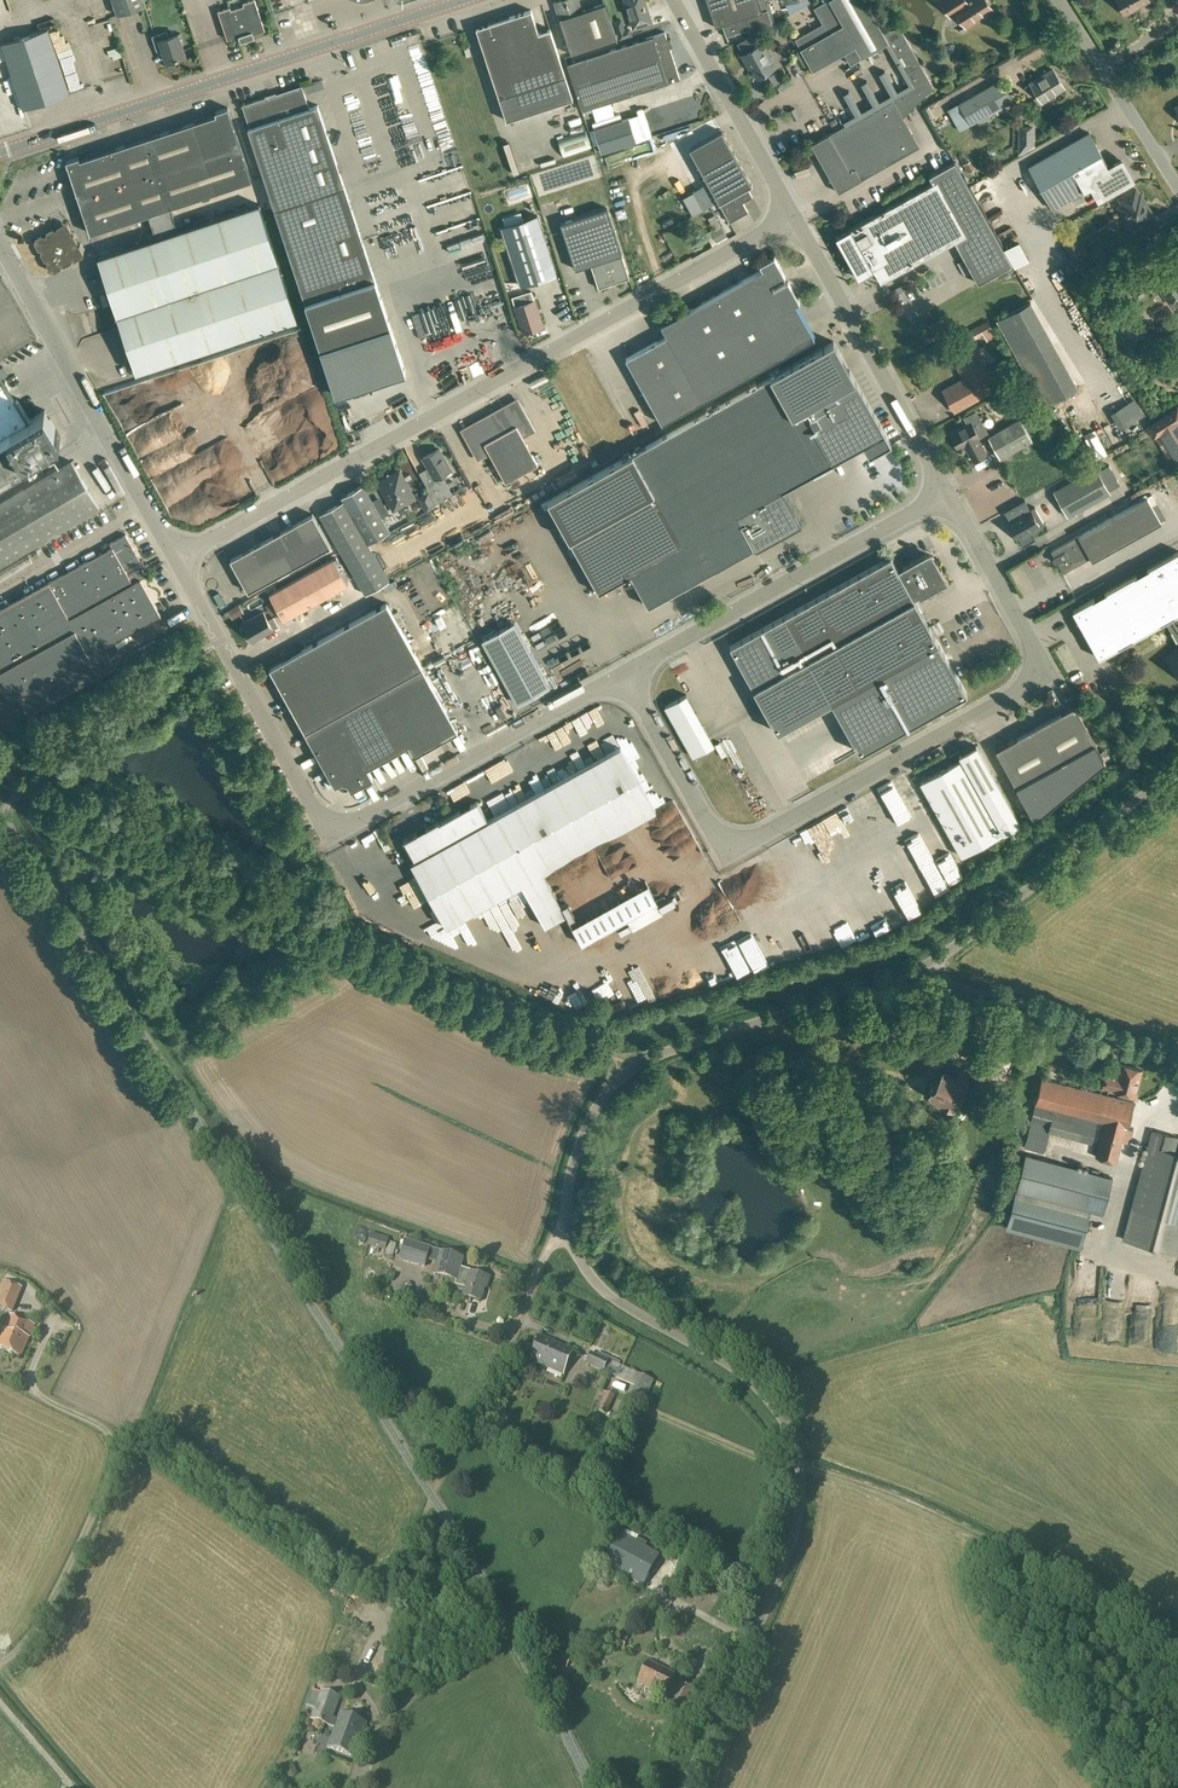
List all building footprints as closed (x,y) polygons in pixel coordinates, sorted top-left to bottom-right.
[(147,6),(145,0),(112,0),(117,15),(147,6)] [(255,0),(252,0),(243,3),(244,6),(231,10),(230,7),(218,11),(227,39),(239,36),(240,39),(238,40),(238,41),(241,41),(254,37),(253,34),(265,30),(255,0)] [(579,0),(560,0),(554,2),(559,18),(571,55),(617,40),(605,3),(582,11),(579,0)] [(652,22),(645,0),(624,0),(633,28),(652,22)] [(757,13),(762,11),(758,0),(707,0),(715,27),(722,24),(726,37),(750,29),(750,28),(761,24),(757,13)] [(809,64),(813,71),(855,47),(861,58),(889,42),(865,0),(828,0),(814,8),(822,23),(795,39),(800,49),(797,50),(796,53),(803,65),(806,66),(809,64)] [(951,17),(957,12),(966,27),(993,10),(987,0),(940,0),(951,17)] [(1149,0),(1117,0),(1125,13),(1149,0)] [(539,33),(531,9),(476,27),(506,119),(557,103),(573,98),(572,95),(550,29),(539,33)] [(629,27),(624,29),(621,19),(614,21),(617,31),(619,37),(631,34),(629,27)] [(890,41),(889,42),(913,86),(811,144),(838,192),(919,146),(903,117),(933,87),(917,58),(918,57),(918,56),(918,54),(917,53),(916,51),(915,51),(914,50),(913,50),(899,27),(884,31),(890,41)] [(23,109),(70,94),(48,28),(1,44),(23,109)] [(169,36),(167,31),(152,36),(156,49),(157,49),(158,52),(163,50),(166,62),(186,56),(178,33),(169,36)] [(667,39),(665,32),(567,63),(582,110),(680,79),(670,47),(671,47),(672,45),(670,38),(667,39)] [(775,67),(762,43),(741,55),(749,68),(751,66),(757,77),(775,67)] [(1042,102),(1065,88),(1052,68),(1030,82),(1042,102)] [(775,72),(768,76),(774,85),(780,81),(775,72)] [(965,128),(971,125),(1014,100),(1002,79),(959,103),(948,109),(960,131),(965,128)] [(266,97),(242,105),(250,127),(248,128),(320,348),(335,395),(405,372),(390,325),(318,105),(309,107),(305,94),(303,87),(302,85),(276,94),(276,92),(266,95),(266,97)] [(251,178),(228,107),(215,111),(217,115),(80,160),(79,157),(66,161),(90,234),(149,214),(157,238),(98,257),(136,372),(297,319),(259,204),(178,231),(170,206),(251,178)] [(602,153),(637,142),(629,117),(594,128),(602,153)] [(1021,125),(1021,127),(1020,127),(1019,153),(1034,145),(1034,127),(1033,127),(1033,125),(1021,125)] [(722,131),(690,148),(719,202),(748,187),(752,185),(752,184),(751,184),(722,131)] [(1089,132),(1029,167),(1052,209),(1089,188),(1096,200),(1110,192),(1132,179),(1121,161),(1119,157),(1107,163),(1089,132)] [(840,234),(836,237),(859,278),(874,270),(881,282),(955,241),(961,251),(978,283),(1012,264),(1004,250),(996,235),(955,162),(929,176),(933,182),(851,228),(840,234)] [(719,202),(730,222),(748,211),(743,202),(753,196),(748,187),(719,202)] [(1138,195),(1135,189),(1119,198),(1123,204),(1118,206),(1123,215),(1125,214),(1128,220),(1127,221),(1132,230),(1154,217),(1140,194),(1138,195)] [(630,277),(622,253),(607,207),(560,222),(576,268),(591,263),(599,287),(630,277)] [(521,285),(556,274),(538,215),(502,227),(521,285)] [(71,231),(67,223),(65,223),(57,227),(56,230),(54,229),(46,233),(45,236),(43,235),(35,239),(35,242),(39,249),(41,250),(41,253),(44,260),(47,261),(47,264),(51,271),(53,272),(61,268),(62,265),(65,266),(72,262),(73,259),(76,260),(83,256),(84,253),(80,246),(77,245),(78,242),(74,235),(71,234),(71,231)] [(786,282),(784,277),(785,276),(774,256),(760,264),(762,269),(661,326),(667,336),(626,358),(661,423),(814,338),(805,322),(808,321),(798,303),(800,302),(788,281),(786,282)] [(1119,289),(1131,281),(1123,268),(1111,277),(1119,289)] [(1177,297),(1177,278),(1173,271),(1155,284),(1169,303),(1177,297)] [(1138,300),(1150,291),(1143,282),(1131,291),(1138,300)] [(530,289),(512,295),(515,305),(524,332),(529,330),(529,331),(531,331),(531,330),(543,326),(535,299),(534,299),(530,289)] [(996,335),(988,320),(968,331),(973,340),(983,334),(986,340),(996,335)] [(1135,320),(1126,327),(1135,339),(1144,333),(1135,320)] [(955,411),(997,388),(976,350),(955,361),(964,378),(943,390),(955,411)] [(633,453),(548,500),(570,541),(599,592),(631,574),(648,606),(754,547),(756,549),(801,524),(782,490),(832,462),(781,370),(633,453)] [(0,371),(0,484),(49,455),(44,446),(61,436),(45,409),(28,419),(0,371)] [(569,390),(570,412),(573,411),(574,424),(580,424),(578,389),(569,390)] [(538,464),(522,435),(533,429),(517,400),(463,430),(478,457),(489,451),(506,482),(538,464)] [(1176,463),(1177,462),(1177,406),(1147,425),(1154,438),(1159,435),(1176,463)] [(1000,458),(1032,440),(1020,419),(988,437),(1000,458)] [(971,421),(950,433),(958,448),(965,445),(973,460),(987,453),(978,437),(979,436),(971,421)] [(436,503),(453,493),(442,474),(451,470),(439,448),(423,457),(428,466),(419,471),(436,503)] [(99,506),(72,460),(0,503),(0,565),(99,506)] [(1054,491),(1068,516),(1110,493),(1108,489),(1119,483),(1108,463),(1097,469),(1096,467),(1054,491)] [(414,498),(399,471),(393,475),(388,473),(386,478),(379,482),(394,509),(414,498)] [(341,497),(343,500),(369,543),(390,531),(363,484),(341,497)] [(1092,561),(1161,522),(1147,497),(1051,551),(1055,557),(1053,559),(1055,562),(1057,562),(1063,572),(1090,557),(1092,561)] [(1024,499),(1004,511),(1009,521),(1008,522),(1017,539),(1018,538),(1031,531),(1044,523),(1035,507),(1030,509),(1024,499)] [(343,500),(319,514),(365,594),(390,580),(369,543),(343,500)] [(389,515),(396,530),(408,524),(407,523),(425,514),(419,502),(398,512),(398,511),(389,515)] [(248,592),(308,559),(331,546),(313,514),(230,559),(248,592)] [(0,609),(0,682),(9,699),(17,694),(28,714),(100,674),(89,654),(161,614),(141,578),(146,576),(142,568),(146,566),(142,559),(140,560),(126,534),(110,543),(112,547),(0,609)] [(784,616),(729,644),(778,732),(832,702),(860,752),(967,692),(939,642),(914,598),(918,595),(920,597),(948,582),(931,551),(898,569),(891,557),(784,616)] [(1171,617),(1177,613),(1177,551),(1073,610),(1099,658),(1165,621),(1171,617)] [(283,620),(308,607),(348,585),(334,558),(269,594),(283,620)] [(228,595),(223,597),(227,609),(233,607),(228,595)] [(387,603),(270,667),(281,688),(279,690),(285,701),(287,699),(302,726),(419,661),(387,603)] [(268,619),(264,611),(243,623),(244,625),(243,626),(242,626),(242,627),(242,628),(241,628),(241,629),(241,630),(242,631),(242,632),(243,632),(243,633),(244,633),(245,633),(246,633),(247,633),(248,633),(252,641),(273,629),(273,628),(278,626),(273,616),(268,619)] [(1175,626),(1173,622),(1171,617),(1165,621),(1177,644),(1177,630),(1175,626)] [(517,703),(549,686),(514,622),(483,639),(517,703)] [(1167,658),(1177,672),(1177,649),(1167,658)] [(419,661),(302,726),(305,732),(335,785),(338,784),(341,782),(344,786),(347,784),(349,787),(350,787),(351,790),(373,778),(367,767),(388,756),(409,744),(415,755),(458,731),(419,661)] [(721,746),(691,691),(669,704),(699,758),(721,746)] [(1034,819),(1105,760),(1095,742),(1075,705),(996,750),(1016,787),(1034,819)] [(616,721),(621,731),(637,722),(632,713),(616,721)] [(729,758),(733,756),(725,742),(721,745),(729,758)] [(1006,836),(1020,829),(1018,825),(1021,823),(977,745),(960,755),(962,759),(921,782),(962,856),(1004,833),(1006,836)] [(543,872),(656,809),(620,746),(488,820),(477,801),(439,822),(440,824),(406,843),(417,864),(413,866),(447,926),(522,884),(546,926),(567,914),(543,872)] [(914,776),(804,831),(826,876),(881,850),(883,855),(940,827),(914,776)] [(363,836),(377,829),(373,822),(360,828),(363,836)] [(740,880),(755,872),(751,865),(736,872),(740,880)] [(581,943),(657,901),(648,884),(572,926),(581,943)] [(993,1070),(1000,1057),(982,1048),(976,1061),(993,1070)] [(1114,1087),(1114,1088),(1134,1093),(1141,1067),(1121,1062),(1118,1074),(1106,1071),(1102,1084),(1114,1087)] [(955,1073),(943,1067),(930,1093),(933,1095),(954,1105),(965,1083),(965,1082),(970,1073),(958,1067),(955,1073)] [(1134,1101),(1049,1079),(1051,1071),(1044,1069),(1031,1119),(1049,1124),(1048,1130),(1079,1139),(1091,1142),(1097,1121),(1103,1123),(1094,1156),(1117,1162),(1126,1129),(1128,1129),(1134,1102),(1133,1102),(1134,1101)] [(1153,1130),(1124,1238),(1177,1253),(1177,1152),(1175,1151),(1177,1139),(1177,1136),(1153,1130)] [(1092,1171),(1026,1153),(1006,1228),(1079,1247),(1089,1210),(1103,1214),(1113,1177),(1092,1171)] [(1004,1173),(1007,1162),(1001,1161),(998,1172),(1004,1173)] [(441,1252),(441,1253),(440,1252),(405,1242),(400,1258),(425,1266),(426,1262),(427,1262),(436,1265),(433,1275),(455,1282),(454,1286),(464,1289),(462,1297),(480,1302),(484,1288),(485,1289),(489,1277),(461,1269),(464,1259),(449,1255),(441,1252)] [(16,1304),(23,1288),(5,1281),(0,1294),(0,1301),(15,1307),(16,1304)] [(34,1326),(10,1315),(0,1337),(0,1349),(20,1358),(34,1326)] [(563,1376),(574,1351),(539,1337),(528,1361),(563,1376)] [(591,1353),(585,1365),(603,1373),(634,1387),(629,1397),(644,1404),(649,1392),(654,1381),(640,1375),(608,1361),(596,1355),(591,1353)] [(606,1415),(614,1396),(606,1393),(598,1411),(606,1415)] [(620,1535),(602,1566),(642,1588),(660,1556),(620,1535)] [(623,1649),(627,1642),(619,1638),(616,1646),(623,1649)] [(566,1669),(571,1656),(558,1650),(552,1663),(566,1669)] [(663,1696),(674,1674),(648,1661),(637,1683),(663,1696)] [(691,1719),(702,1695),(678,1684),(673,1696),(670,1695),(665,1709),(675,1715),(676,1712),(691,1719)] [(340,1698),(320,1690),(318,1695),(311,1692),(306,1707),(313,1710),(310,1719),(328,1726),(334,1728),(327,1748),(354,1758),(366,1723),(340,1713),(337,1720),(333,1718),(338,1704),(340,1698)]
